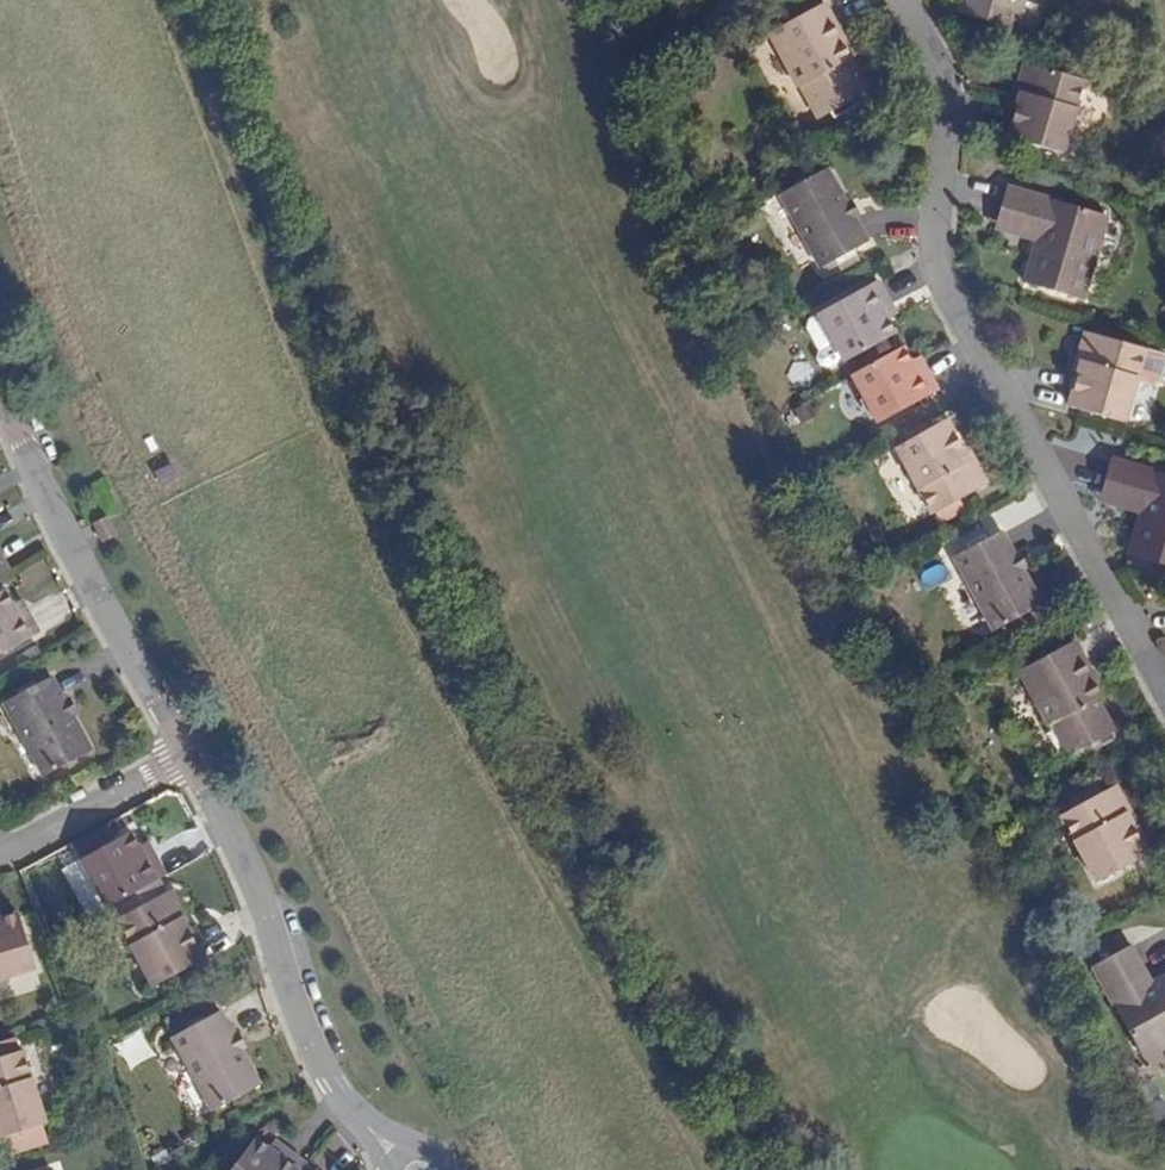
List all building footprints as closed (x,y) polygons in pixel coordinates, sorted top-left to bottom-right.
[(1019,31),(1027,0),(965,0),(961,15),(1019,31)] [(767,38),(797,91),(803,88),(818,115),(859,92),(844,65),(851,60),(821,7),(767,38)] [(1024,67),(1019,84),(1022,92),(1019,103),(1009,136),(1065,152),(1087,79),(1031,62),(1024,67)] [(1022,92),(1019,84),(1013,101),(1019,103),(1022,92)] [(779,194),(817,268),(865,243),(826,169),(779,194)] [(1084,302),(1109,218),(1009,188),(1000,220),(1042,233),(1027,284),(1084,302)] [(892,336),(885,322),(879,312),(888,308),(874,282),(815,315),(816,318),(806,324),(804,332),(817,355),(814,363),(818,369),(826,372),(841,364),(892,336)] [(879,312),(885,322),(893,317),(888,308),(879,312)] [(1080,337),(1075,355),(1079,362),(1076,374),(1067,407),(1123,422),(1143,348),(1087,333),(1080,337)] [(907,362),(900,348),(848,377),(875,425),(934,393),(920,367),(912,372),(907,362)] [(1079,362),(1075,355),(1070,372),(1076,374),(1079,362)] [(915,358),(907,362),(912,372),(920,367),(915,358)] [(982,481),(974,465),(966,462),(960,452),(943,422),(893,449),(929,516),(980,489),(982,481)] [(966,462),(974,465),(965,449),(960,452),(966,462)] [(1114,463),(1105,495),(1147,508),(1132,559),(1164,568),(1164,478),(1114,463)] [(991,631),(1038,606),(998,532),(950,558),(991,631)] [(19,614),(5,589),(0,592),(0,655),(24,641),(17,628),(11,619),(19,614)] [(25,624),(19,614),(11,619),(17,628),(25,624)] [(1019,673),(1048,727),(1054,723),(1069,751),(1111,729),(1096,701),(1103,697),(1074,643),(1019,673)] [(0,706),(0,708),(40,779),(87,753),(46,680),(0,706)] [(1123,814),(1125,806),(1117,790),(1109,788),(1058,815),(1094,882),(1145,855),(1129,825),(1123,814)] [(1134,822),(1125,806),(1123,814),(1129,825),(1134,822)] [(103,910),(162,878),(148,852),(140,857),(135,848),(128,834),(110,843),(101,827),(70,844),(79,861),(77,862),(103,910)] [(140,857),(148,852),(143,843),(135,848),(140,857)] [(103,910),(77,862),(62,870),(88,918),(103,910)] [(179,920),(182,912),(173,896),(165,894),(114,922),(151,988),(202,960),(185,931),(179,920)] [(37,968),(20,912),(5,918),(0,919),(0,980),(37,968)] [(191,928),(182,912),(179,920),(185,931),(191,928)] [(1142,1061),(1164,1048),(1164,979),(1142,992),(1120,954),(1091,970),(1142,1061)] [(206,1018),(159,1044),(200,1117),(247,1092),(206,1018)] [(16,1130),(21,1146),(44,1139),(38,1123),(44,1121),(21,1048),(0,1055),(0,1135),(16,1130)] [(276,1155),(270,1163),(261,1156),(249,1147),(231,1169),(296,1169),(276,1155)] [(270,1163),(276,1155),(267,1148),(261,1156),(270,1163)]
